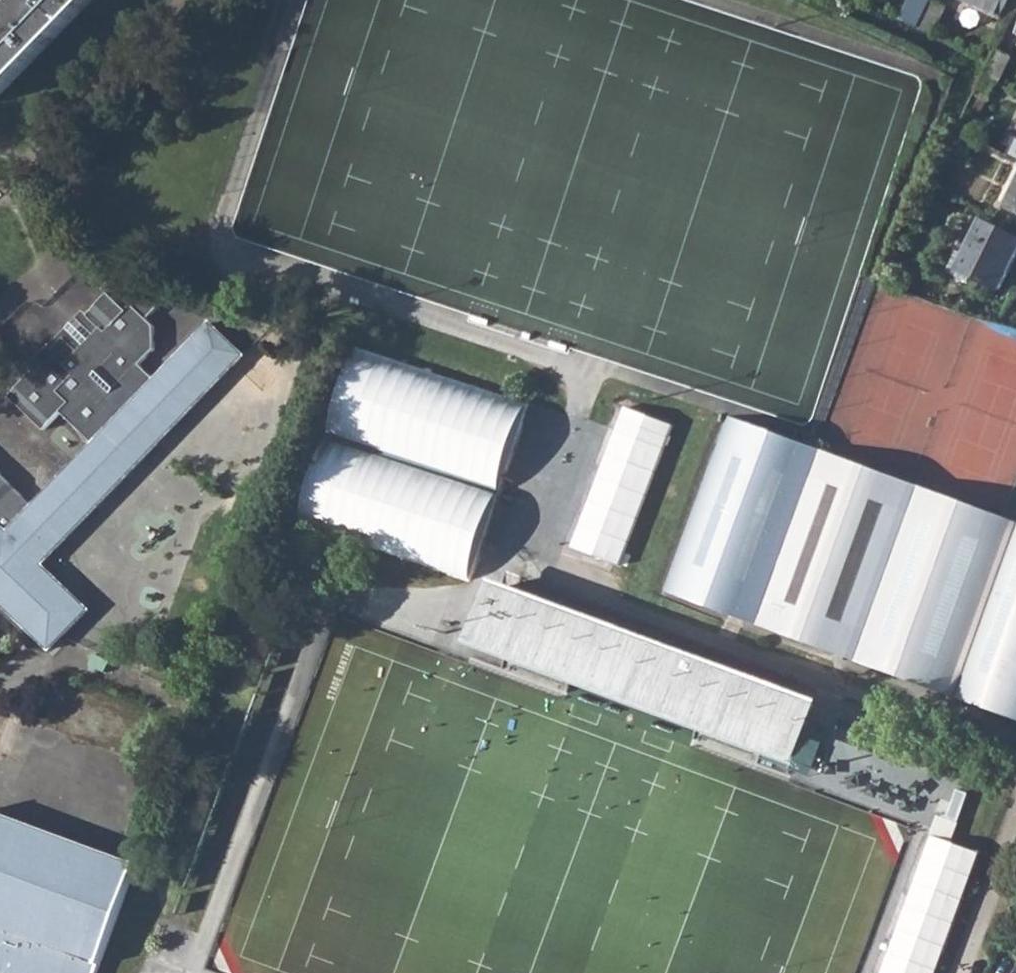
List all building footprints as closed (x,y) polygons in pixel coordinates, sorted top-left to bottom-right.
[(0,16),(0,98),(93,0),(16,0),(0,16)] [(920,30),(934,2),(931,0),(912,0),(902,20),(920,30)] [(1002,20),(1012,0),(961,0),(1002,20)] [(920,30),(934,37),(948,8),(934,2),(920,30)] [(984,79),(998,86),(1011,59),(998,52),(984,79)] [(1015,215),(1015,193),(1007,211),(1015,215)] [(1002,293),(1015,265),(1015,240),(983,224),(960,272),(1002,293)] [(30,632),(53,654),(67,640),(91,614),(45,569),(246,358),(211,325),(157,382),(141,367),(154,353),(154,329),(146,321),(173,293),(118,275),(104,291),(109,295),(88,317),(101,329),(80,351),(66,338),(53,352),(50,348),(33,366),(36,370),(10,397),(46,431),(63,414),(96,445),(35,509),(0,475),(0,603),(30,632)] [(48,347),(50,348),(53,352),(66,338),(80,351),(101,329),(88,317),(82,311),(68,326),(48,347)] [(306,512),(474,575),(539,403),(371,339),(306,512)] [(627,565),(675,421),(625,404),(577,548),(627,565)] [(1015,721),(1015,524),(736,419),(671,591),(1015,721)] [(824,718),(492,595),(468,659),(800,782),(824,718)] [(980,848),(956,841),(973,785),(844,747),(835,777),(938,808),(888,972),(943,972),(980,848)] [(142,862),(0,812),(0,972),(101,972),(142,862)]
